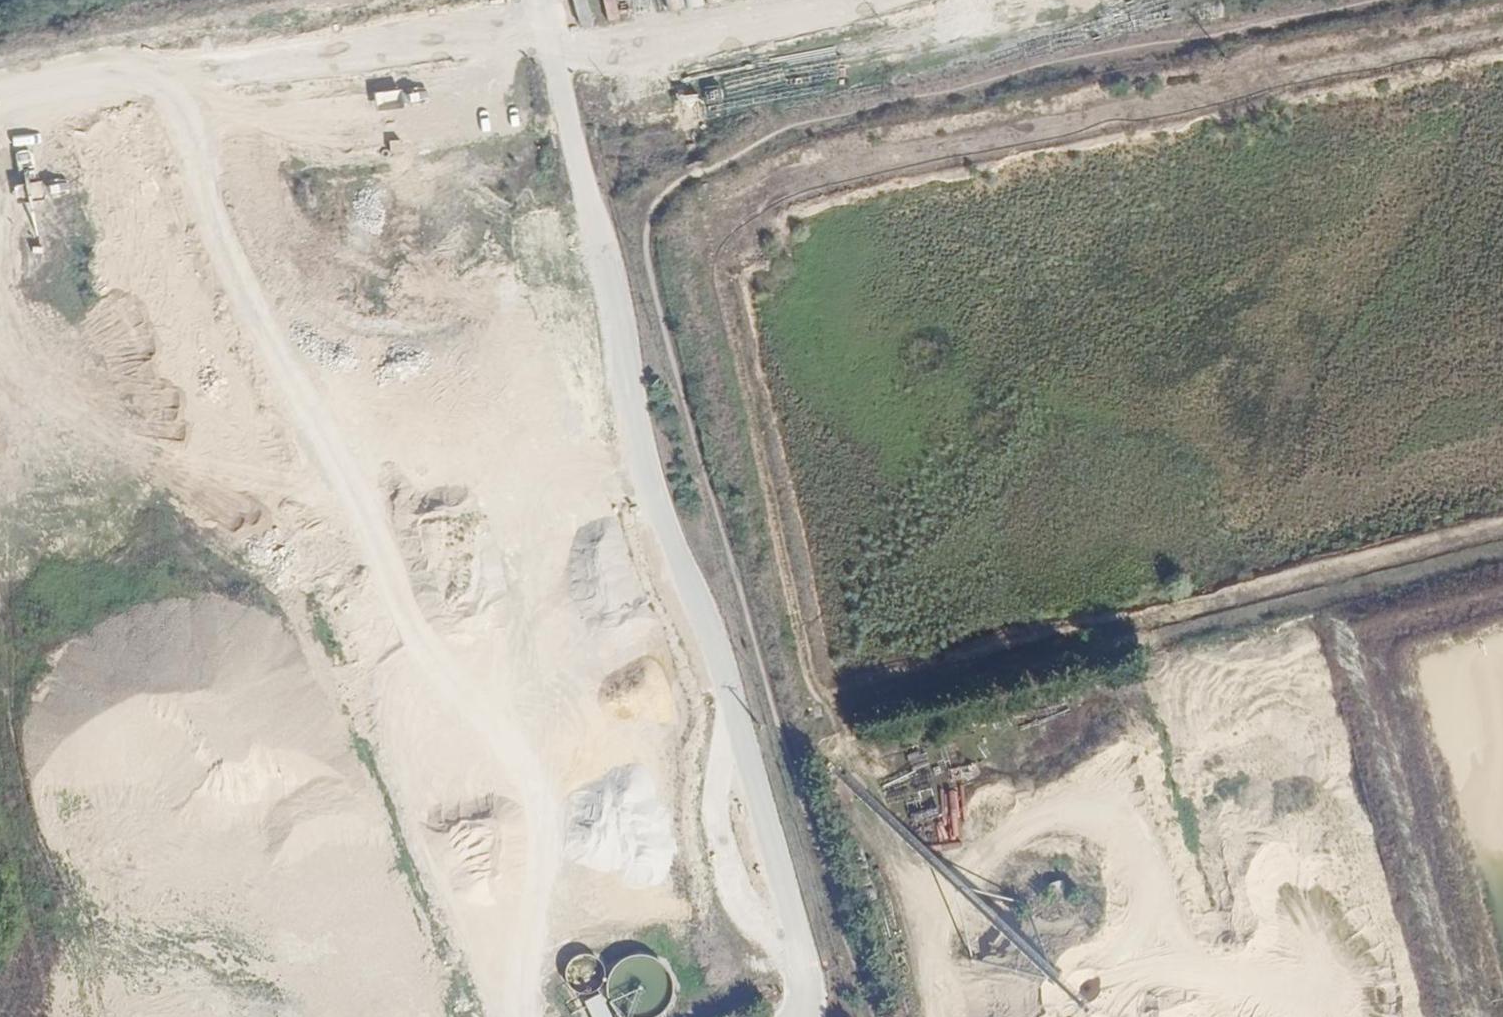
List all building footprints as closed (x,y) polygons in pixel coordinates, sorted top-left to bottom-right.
[(566,966),(578,993),(606,980),(593,953),(566,966)] [(676,1005),(656,954),(610,972),(628,1016),(647,1016),(676,1005)] [(603,995),(586,1003),(593,1016),(613,1016),(603,995)]
